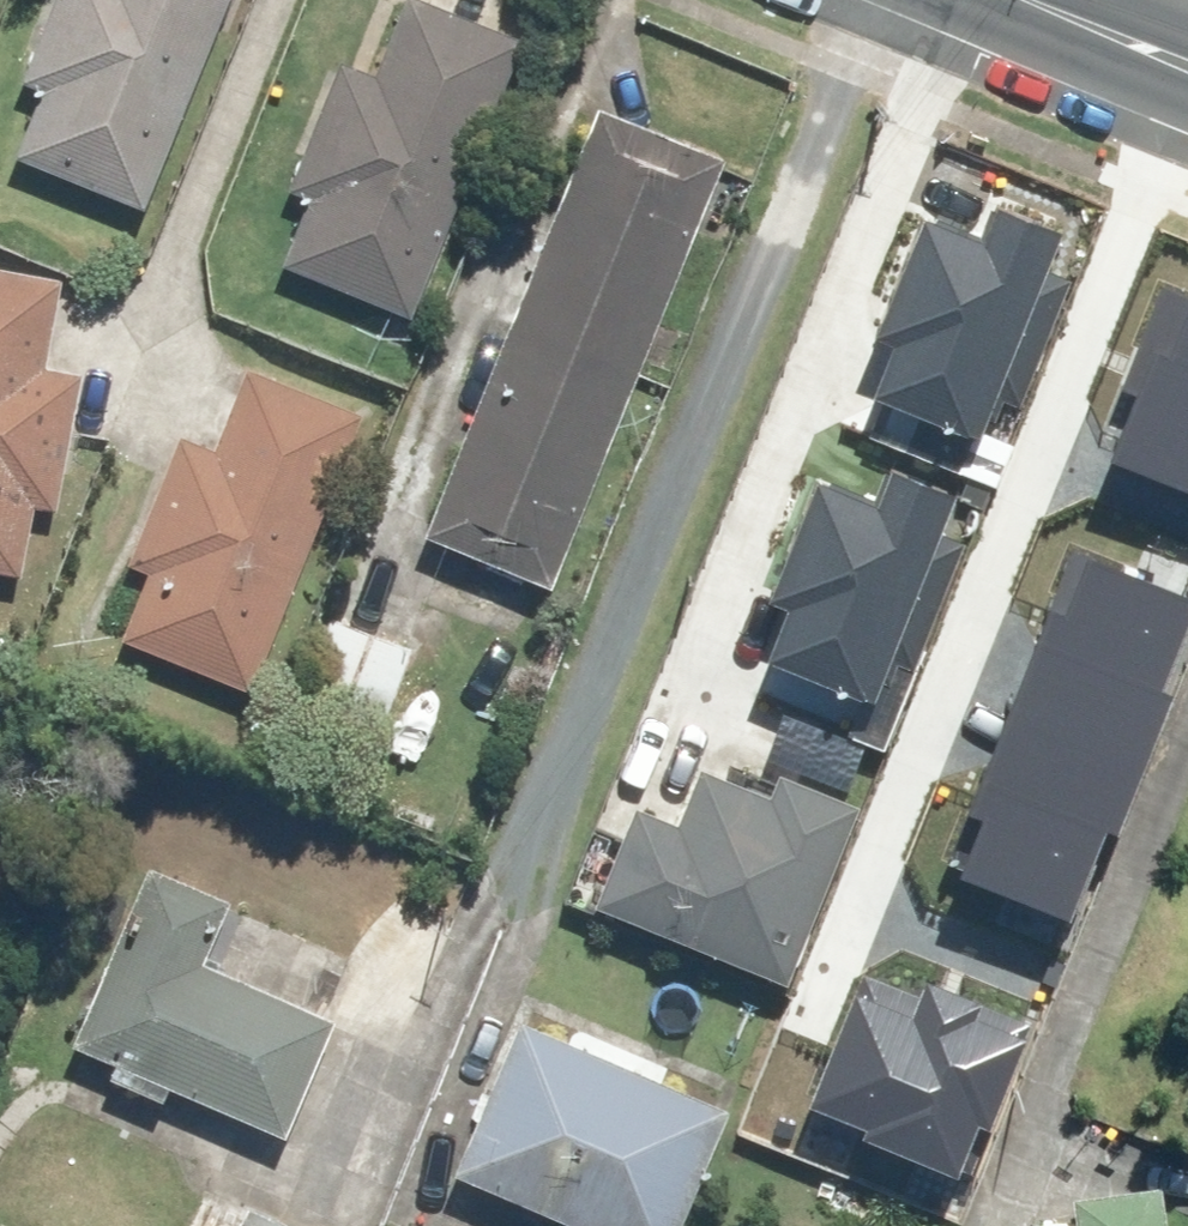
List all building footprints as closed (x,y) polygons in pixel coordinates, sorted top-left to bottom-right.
[(22,78),(42,86),(18,145),(150,198),(229,0),(53,0),(22,78)] [(432,0),(401,0),(378,63),(344,51),(295,187),(315,194),(290,261),(420,308),(520,32),(432,0)] [(553,575),(721,153),(597,104),(430,526),(553,575)] [(1013,433),(1092,237),(1001,200),(989,229),(930,205),(862,373),(1013,433)] [(30,566),(38,498),(70,502),(84,369),(52,366),(63,268),(0,261),(0,563),(30,566)] [(1108,503),(1187,537),(1187,292),(1176,286),(1126,403),(1147,412),(1108,503)] [(215,445),(186,433),(136,561),(150,567),(124,634),(258,686),(366,409),(247,362),(215,445)] [(899,724),(992,497),(886,454),(874,482),(833,466),(776,607),(817,624),(793,682),(899,724)] [(962,882),(1070,926),(1187,634),(1187,602),(1078,558),(974,818),(985,823),(962,882)] [(378,741),(415,641),(338,613),(301,713),(378,741)] [(643,786),(597,899),(796,979),(869,801),(708,736),(682,802),(643,786)] [(170,1084),(282,1130),(334,1005),(204,952),(230,890),(160,862),(83,1048),(116,1062),(111,1075),(165,1097),(170,1084)] [(865,984),(814,1113),(866,1133),(860,1147),(961,1187),(1024,1027),(930,990),(923,1007),(865,984)] [(471,1213),(503,1225),(541,1225),(550,1204),(603,1225),(686,1225),(738,1101),(525,1014),(462,1168),(485,1178),(471,1213)] [(183,1225),(325,1225),(207,1172),(183,1225)] [(1181,1195),(1082,1205),(1085,1225),(1184,1225),(1181,1195)] [(401,1217),(398,1225),(423,1225),(401,1217)]
